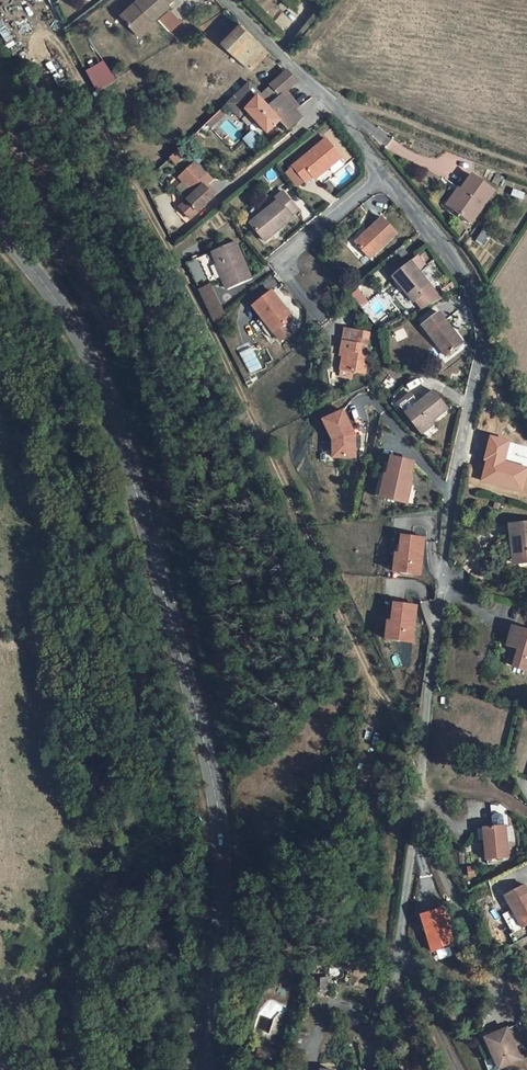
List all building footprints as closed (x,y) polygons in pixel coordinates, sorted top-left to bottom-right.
[(126,16),(137,34),(156,23),(158,28),(176,17),(173,13),(165,0),(153,0),(126,16)] [(287,0),(299,9),(304,1),(302,0),(287,0)] [(156,23),(137,34),(141,41),(160,30),(158,28),(156,23)] [(273,80),(279,74),(239,35),(222,50),(250,79),(261,68),(273,80)] [(84,72),(96,92),(114,82),(103,62),(84,72)] [(286,80),(270,96),(282,107),(288,101),(297,91),(286,80)] [(270,96),(263,101),(252,91),(229,112),(240,122),(246,117),(269,143),(282,131),(289,139),(298,132),(293,124),(282,107),(270,96)] [(302,117),(288,101),(282,107),(293,124),(296,122),(302,117)] [(344,160),(353,153),(332,127),(323,134),(344,160)] [(326,146),(293,172),(306,187),(325,172),(327,176),(341,165),(326,146)] [(210,207),(202,198),(214,187),(212,187),(198,171),(182,185),(194,201),(187,207),(188,208),(178,218),(186,227),(210,207)] [(462,195),(451,212),(469,225),(491,194),(470,179),(461,193),(462,195)] [(461,193),(454,189),(442,206),(451,212),(462,195),(461,193)] [(278,202),(250,224),(265,243),(293,221),(291,218),(299,211),(284,192),(276,199),(278,202)] [(383,225),(352,250),(366,268),(397,243),(383,225)] [(232,246),(195,261),(202,278),(217,272),(225,294),(248,285),(232,246)] [(412,310),(419,319),(437,312),(415,284),(423,277),(415,267),(387,287),(408,313),(412,310)] [(212,323),(226,316),(210,284),(196,291),(212,323)] [(287,324),(279,313),(282,311),(270,295),(250,310),(258,321),(271,336),(281,328),(287,324)] [(287,324),(290,322),(282,311),(279,313),(287,324)] [(258,321),(254,325),(266,340),(271,336),(258,321)] [(434,327),(414,340),(436,372),(455,360),(434,327)] [(281,328),(271,336),(277,345),(288,337),(281,328)] [(339,364),(336,384),(350,386),(351,379),(363,381),(365,371),(360,371),(365,342),(341,338),(337,363),(339,364)] [(422,416),(410,426),(424,442),(449,419),(435,403),(422,416)] [(410,426),(422,416),(412,404),(399,415),(410,426)] [(335,456),(335,464),(352,464),(352,442),(341,417),(321,426),(330,447),(330,455),(335,456)] [(384,482),(379,504),(401,509),(410,469),(388,464),(384,482)] [(376,481),(372,503),(379,504),(384,482),(376,481)] [(526,562),(526,526),(518,527),(519,540),(525,539),(526,562)] [(421,545),(398,542),(396,561),(392,561),(390,579),(416,582),(421,545)] [(413,613),(390,610),(388,629),(385,628),(383,646),(409,649),(413,613)] [(515,649),(518,650),(525,652),(519,670),(526,672),(526,632),(521,630),(515,649)] [(518,650),(513,668),(519,670),(525,652),(518,650)] [(498,807),(488,805),(493,830),(478,833),(480,845),(486,843),(490,863),(511,859),(508,845),(514,844),(511,831),(505,832),(505,828),(507,828),(504,810),(498,807)] [(511,898),(526,930),(526,890),(511,898)] [(486,1037),(500,1068),(522,1058),(507,1027),(486,1037)] [(291,1057),(284,1058),(285,1066),(271,1067),(272,1069),(287,1069),(287,1067),(291,1067),(291,1057)] [(271,1067),(285,1066),(284,1058),(269,1059),(270,1067),(271,1067)]
